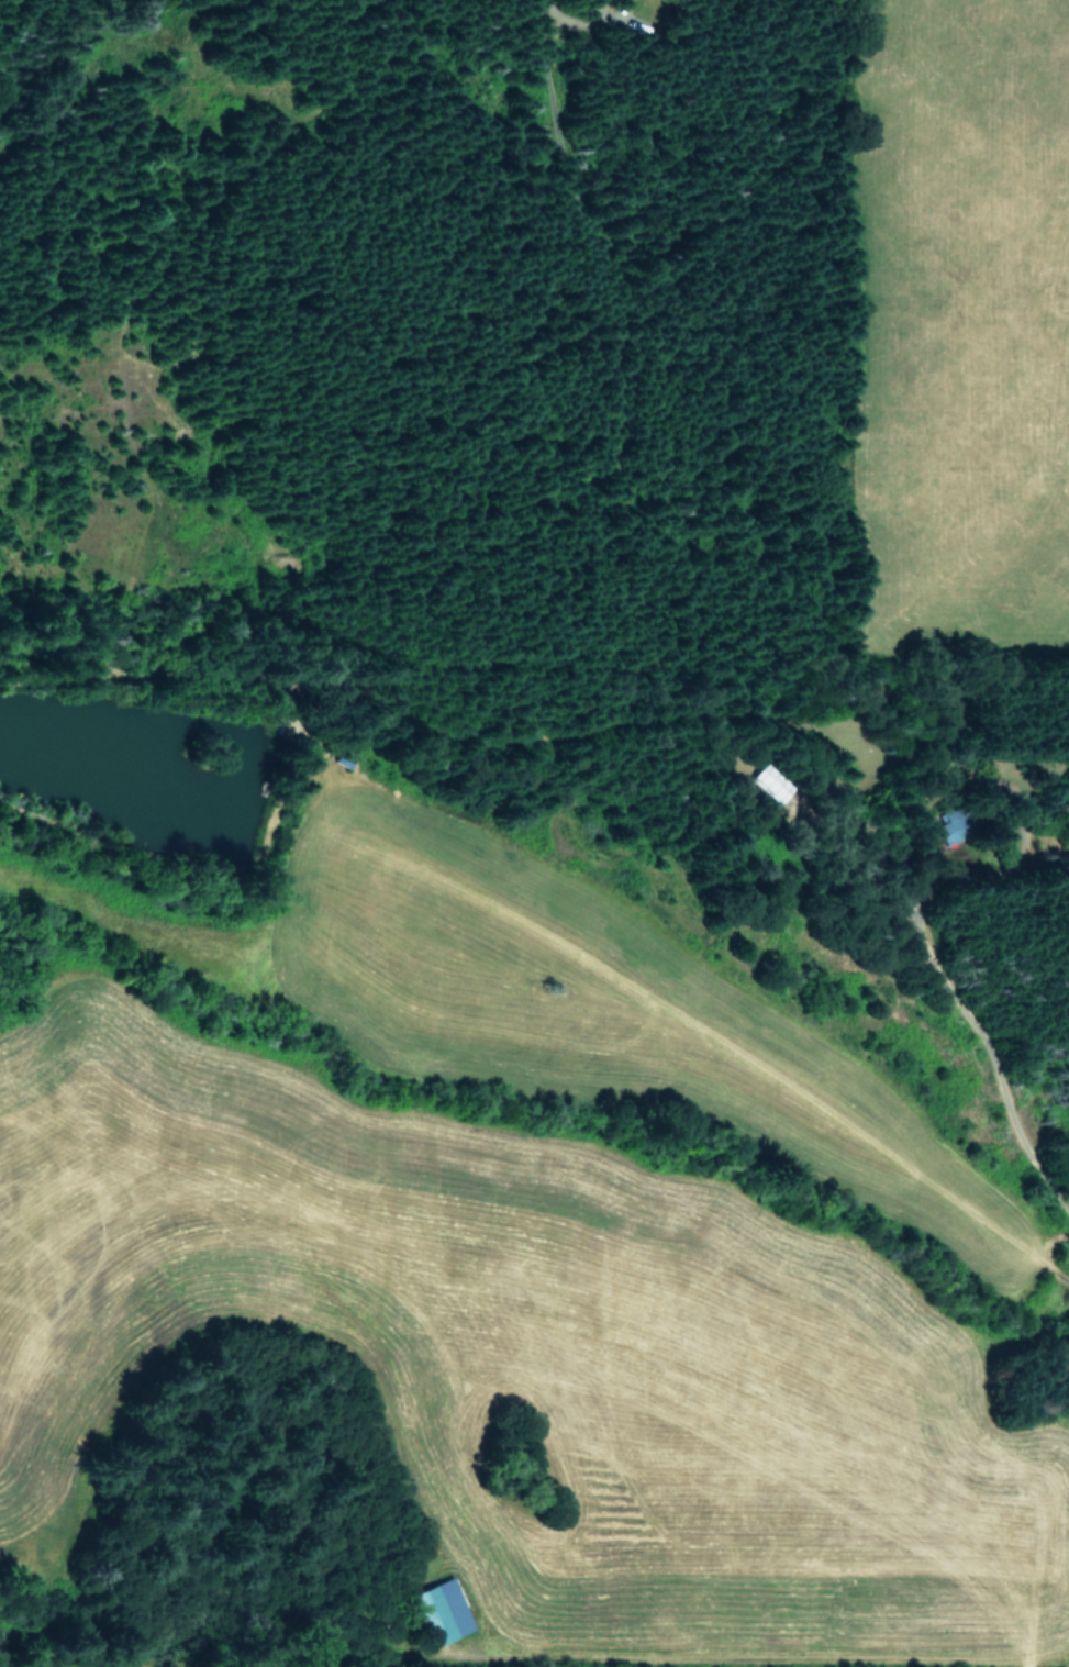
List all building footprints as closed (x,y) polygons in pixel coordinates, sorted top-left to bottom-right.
[(970,831),(960,809),(929,823),(939,844),(970,831)] [(473,1628),(451,1575),(412,1592),(435,1645),(473,1628)]
